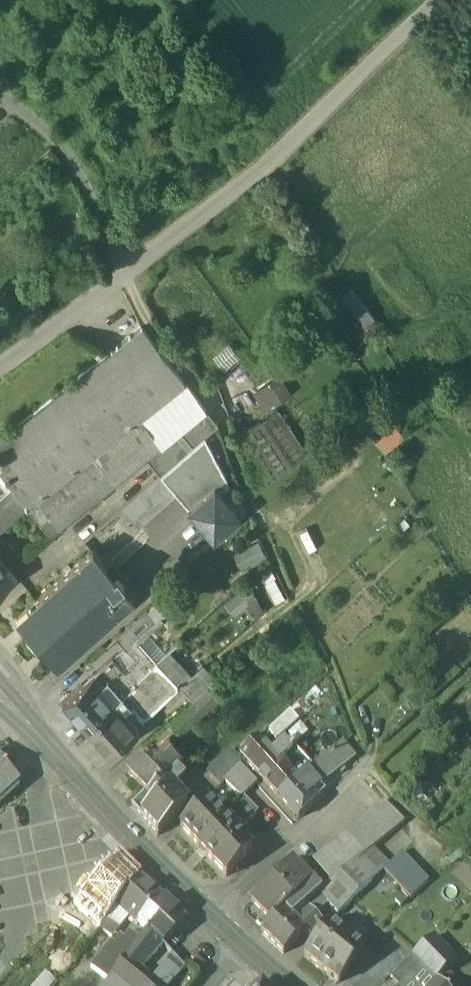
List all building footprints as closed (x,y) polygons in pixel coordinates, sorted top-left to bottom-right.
[(141,325),(0,436),(0,467),(3,471),(10,480),(13,484),(28,503),(51,533),(145,457),(160,474),(204,435),(218,424),(141,325)] [(275,374),(257,387),(270,407),(288,394),(275,374)] [(276,410),(235,437),(256,492),(304,451),(276,410)] [(395,421),(374,436),(383,449),(405,434),(395,421)] [(204,435),(160,473),(177,493),(188,506),(214,484),(214,483),(217,488),(227,479),(204,435)] [(0,473),(0,481),(3,486),(10,480),(3,471),(0,473)] [(160,474),(121,508),(138,527),(177,493),(160,473),(160,474)] [(188,506),(187,506),(213,537),(240,514),(217,488),(214,483),(214,484),(188,506)] [(0,496),(0,527),(28,503),(13,484),(0,496)] [(99,539),(113,554),(136,533),(122,518),(99,539)] [(240,566),(266,554),(259,538),(233,550),(240,566)] [(92,549),(16,616),(57,664),(134,597),(121,582),(123,580),(117,573),(110,580),(106,576),(112,572),(105,565),(106,564),(92,549)] [(0,556),(0,587),(15,574),(0,556)] [(235,614),(259,597),(247,581),(223,598),(235,614)] [(147,611),(116,638),(124,647),(127,650),(138,640),(137,640),(157,623),(147,611)] [(138,640),(127,650),(133,658),(121,668),(133,682),(150,666),(156,660),(138,640)] [(124,647),(112,657),(121,668),(133,658),(127,650),(124,647)] [(178,680),(189,669),(169,649),(158,660),(178,680)] [(112,657),(62,701),(85,728),(116,701),(135,684),(133,682),(121,668),(112,657)] [(180,687),(156,661),(150,666),(133,682),(135,684),(116,701),(124,711),(128,707),(142,722),(180,687)] [(116,701),(85,728),(109,755),(140,728),(124,711),(116,701)] [(290,715),(276,728),(267,736),(270,738),(276,744),(298,724),(290,715)] [(288,734),(296,743),(307,734),(300,725),(288,734)] [(267,736),(266,737),(264,735),(257,742),(257,743),(261,747),(270,738),(267,736)] [(179,746),(177,748),(169,739),(170,738),(169,737),(155,751),(160,755),(156,758),(172,774),(190,757),(189,756),(187,757),(179,749),(180,748),(179,746)] [(261,747),(257,743),(240,760),(240,759),(239,759),(239,760),(277,800),(278,800),(296,784),(271,757),(261,747)] [(290,752),(284,745),(271,757),(296,784),(312,771),(292,750),(290,752)] [(312,771),(296,784),(314,803),(324,793),(321,790),(354,762),(341,748),(330,757),(330,756),(312,771)] [(154,749),(143,761),(142,759),(126,775),(145,793),(145,792),(150,796),(163,783),(172,774),(156,758),(160,755),(155,751),(154,749)] [(233,754),(210,777),(220,787),(240,766),(239,760),(239,759),(233,754)] [(20,785),(6,770),(7,769),(0,762),(0,803),(20,785)] [(240,767),(224,783),(240,800),(242,798),(243,799),(257,786),(240,767)] [(163,783),(150,796),(145,792),(145,793),(131,806),(157,836),(159,835),(187,806),(163,783)] [(296,784),(278,800),(298,822),(316,805),(314,803),(296,784)] [(240,800),(223,817),(227,821),(227,820),(239,833),(258,815),(243,799),(242,798),(240,800)] [(384,804),(312,863),(322,875),(330,885),(353,866),(366,855),(367,856),(373,851),(404,825),(384,804)] [(223,824),(205,805),(180,830),(226,878),(252,854),(235,837),(239,833),(227,820),(227,821),(223,824)] [(389,868),(373,851),(367,856),(366,855),(353,866),(354,867),(362,876),(371,885),(383,874),(389,868)] [(389,868),(383,874),(410,902),(429,884),(402,856),(389,868)] [(140,879),(118,859),(94,883),(74,906),(100,931),(117,905),(140,879)] [(292,863),(251,904),(272,925),(283,914),(290,921),(292,920),(309,905),(321,893),(312,884),(292,863)] [(353,866),(330,885),(336,891),(335,892),(339,896),(355,881),(356,882),(362,876),(354,867),(353,866)] [(322,875),(312,884),(321,893),(330,885),(322,875)] [(362,876),(356,882),(355,881),(339,896),(349,906),(371,885),(362,876)] [(140,879),(117,905),(138,924),(161,898),(140,879)] [(321,893),(309,905),(314,910),(311,913),(315,918),(328,906),(324,902),(335,892),(336,891),(330,885),(321,893)] [(335,892),(324,902),(328,906),(338,916),(349,906),(339,896),(335,892)] [(139,942),(125,960),(140,972),(185,922),(161,898),(138,924),(147,932),(139,942)] [(309,905),(292,920),(297,925),(310,912),(311,913),(314,910),(309,905)] [(272,925),(262,935),(283,955),(304,934),(308,939),(322,925),(315,918),(311,913),(310,912),(297,925),(292,920),(290,921),(283,914),(272,925)] [(118,930),(106,921),(100,931),(105,934),(104,935),(111,940),(118,930)] [(330,924),(304,956),(339,984),(365,952),(330,924)] [(123,941),(119,938),(113,946),(110,944),(90,970),(107,983),(111,978),(125,960),(139,942),(129,934),(123,941)] [(433,942),(412,961),(422,971),(435,984),(455,965),(433,942)] [(151,982),(156,985),(165,985),(183,963),(173,955),(151,982)] [(125,960),(111,978),(120,985),(156,985),(151,982),(140,972),(125,960)] [(422,971),(412,961),(409,963),(419,973),(422,971)] [(391,980),(396,985),(406,985),(419,973),(409,963),(391,980)] [(406,985),(436,985),(435,984),(422,971),(419,973),(406,985)] [(46,976),(37,985),(53,985),(55,984),(46,976)] [(439,985),(456,985),(448,978),(439,985)]
